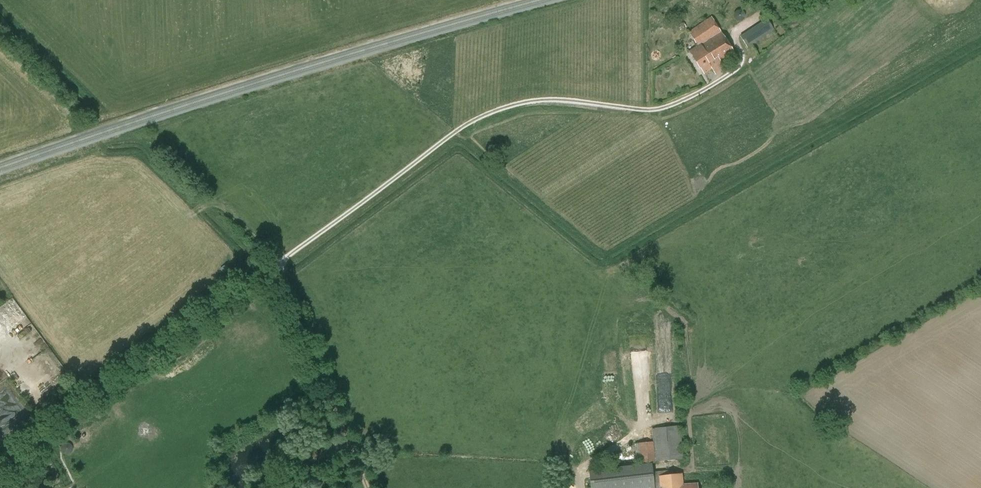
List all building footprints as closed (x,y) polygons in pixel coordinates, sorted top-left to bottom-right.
[(734,53),(711,18),(689,32),(698,46),(690,51),(704,74),(713,69),(712,67),(734,53)] [(758,24),(758,25),(740,37),(747,48),(775,31),(768,19),(758,24)] [(683,484),(682,473),(674,474),(674,470),(652,472),(651,463),(656,462),(656,461),(683,458),(679,427),(652,430),(654,442),(634,444),(637,465),(589,470),(591,487),(659,487),(683,484)] [(617,462),(630,460),(628,449),(615,451),(617,462)]
